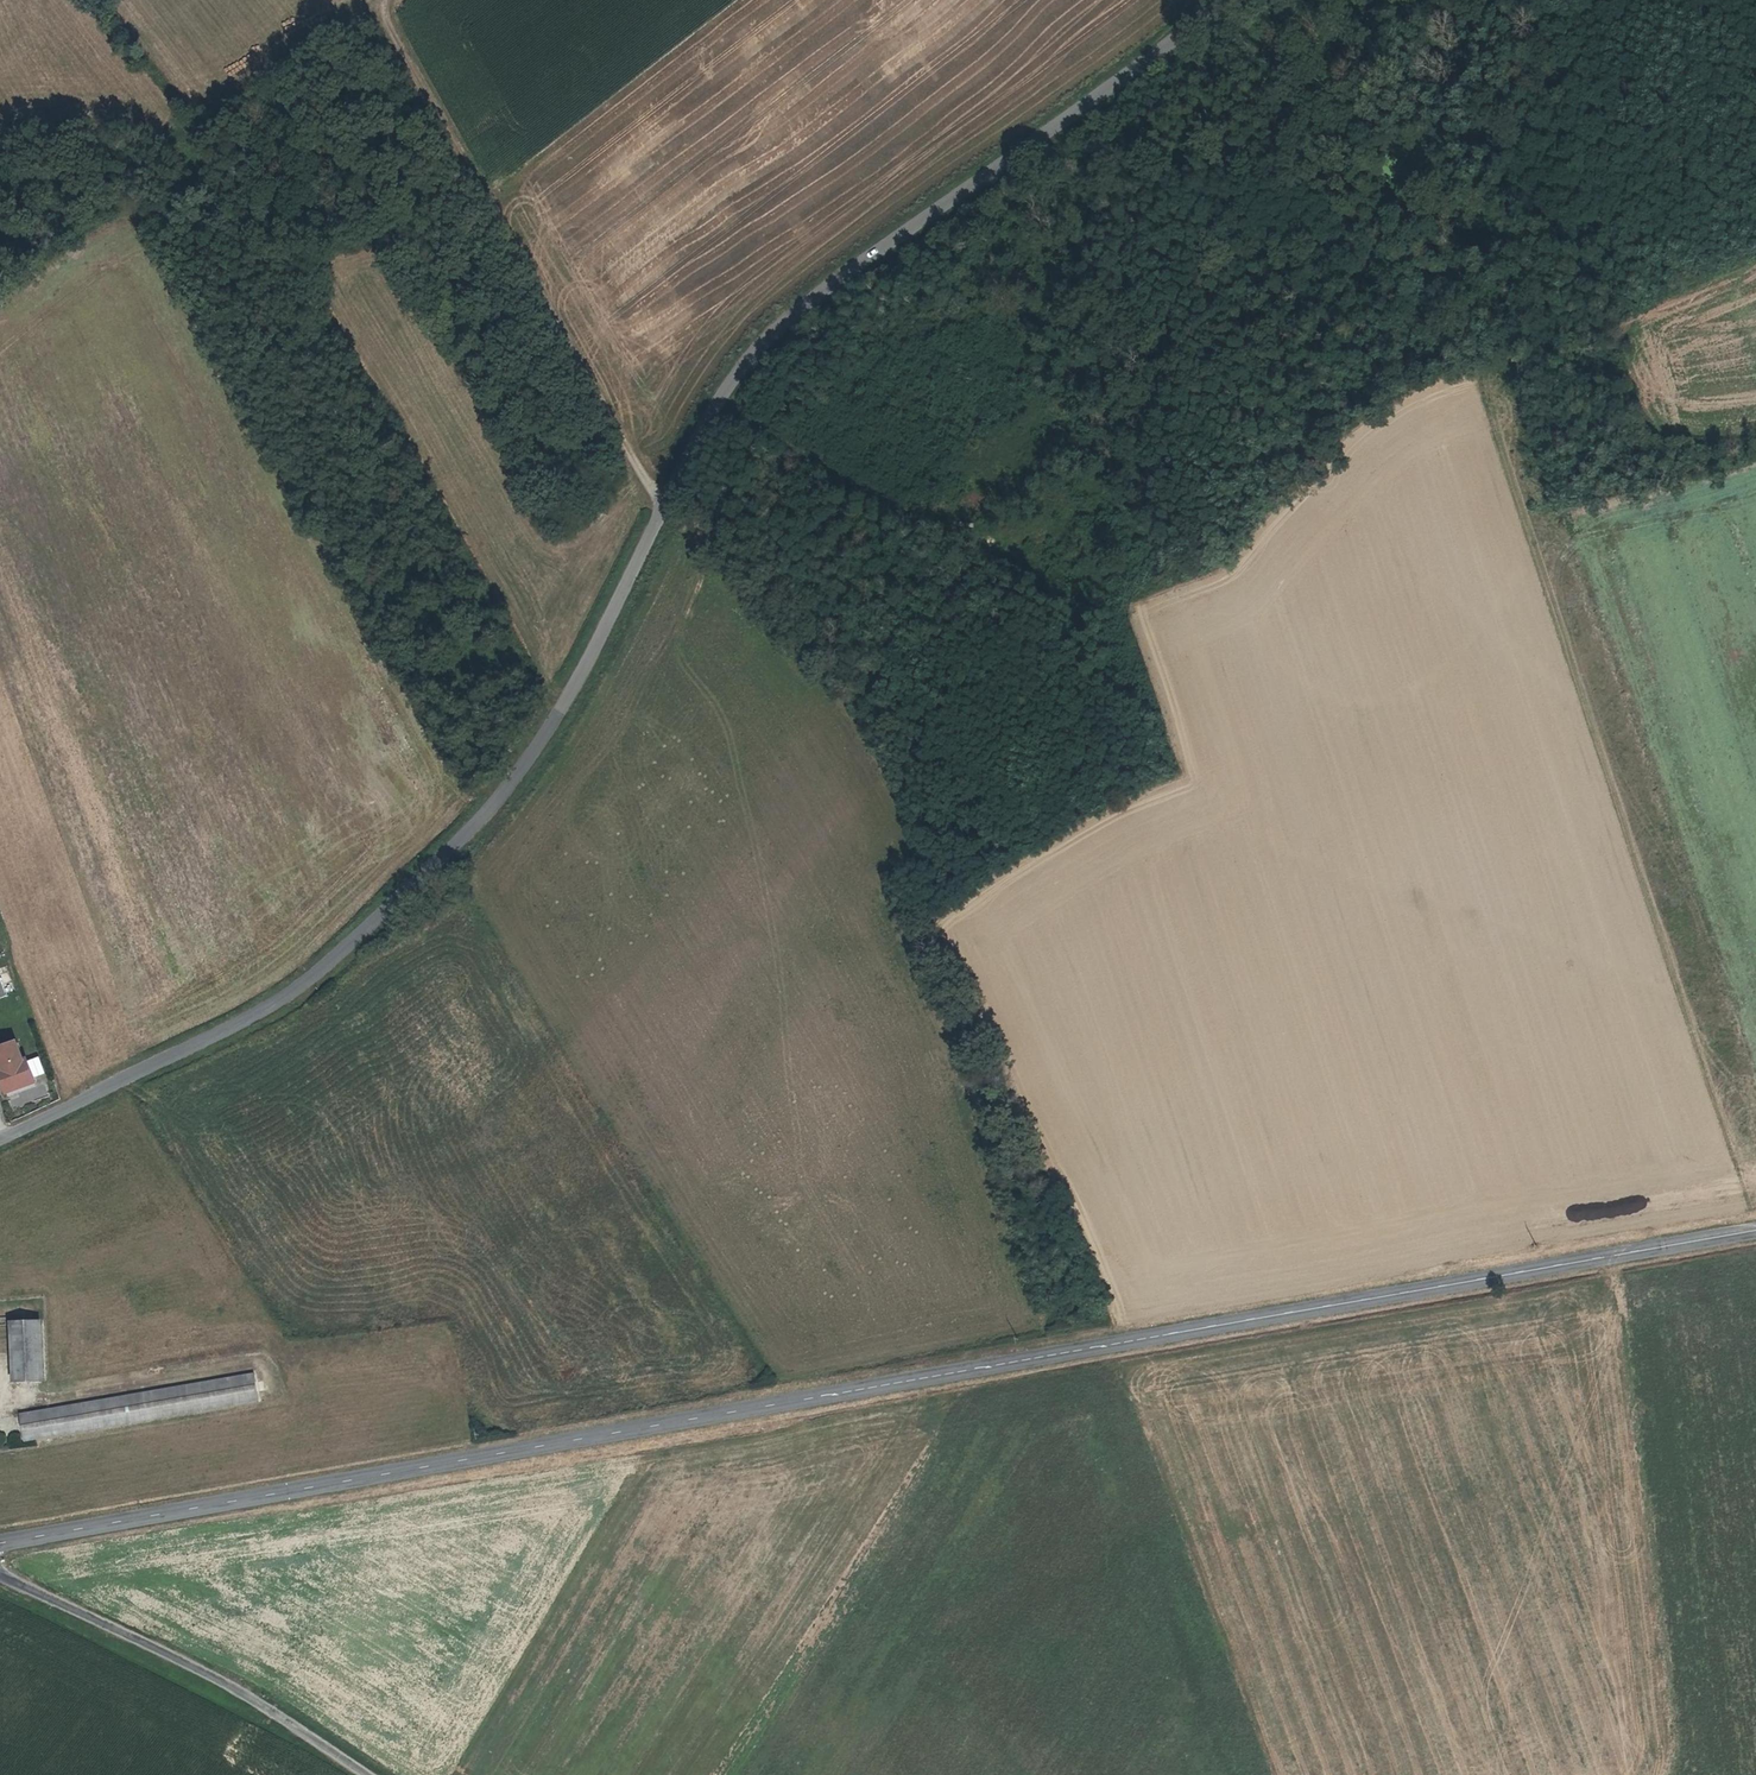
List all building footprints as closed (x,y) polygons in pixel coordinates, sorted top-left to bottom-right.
[(9,994),(0,975),(0,998),(9,994)] [(0,1050),(0,1058),(13,1094),(42,1083),(26,1040),(0,1050)] [(45,1322),(16,1323),(18,1382),(48,1381),(45,1322)] [(262,1375),(25,1415),(29,1441),(267,1401),(262,1375)] [(9,1436),(1,1433),(0,1435),(0,1445),(5,1447),(9,1436)]
